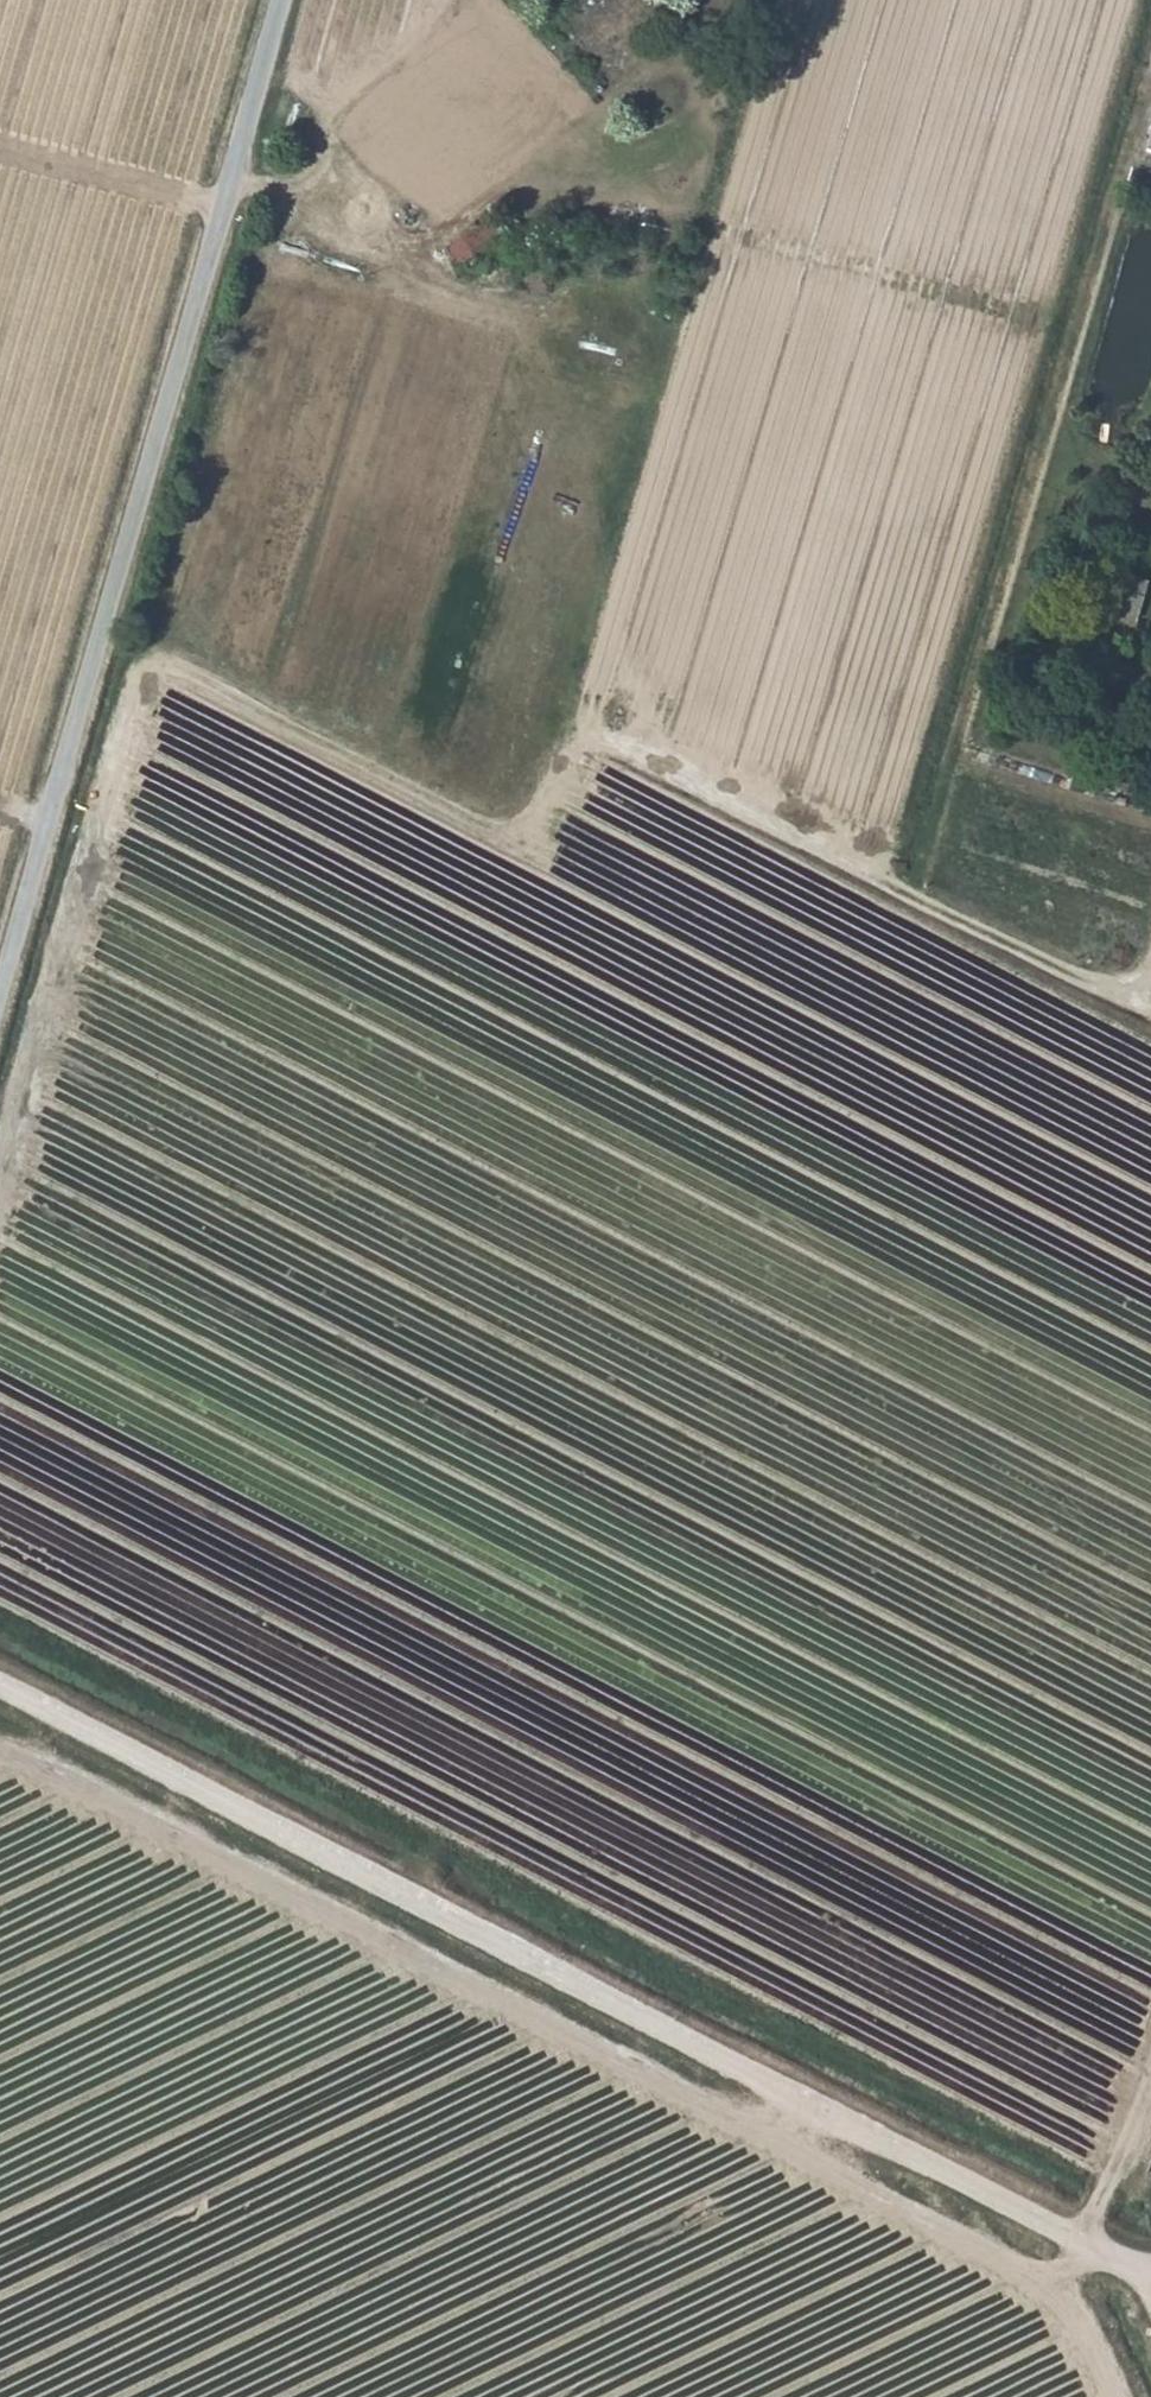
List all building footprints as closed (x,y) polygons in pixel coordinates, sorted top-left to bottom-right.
[(584,87),(677,0),(503,0),(584,87)] [(505,264),(482,226),(447,247),(460,268),(468,264),(470,266),(505,264)]
